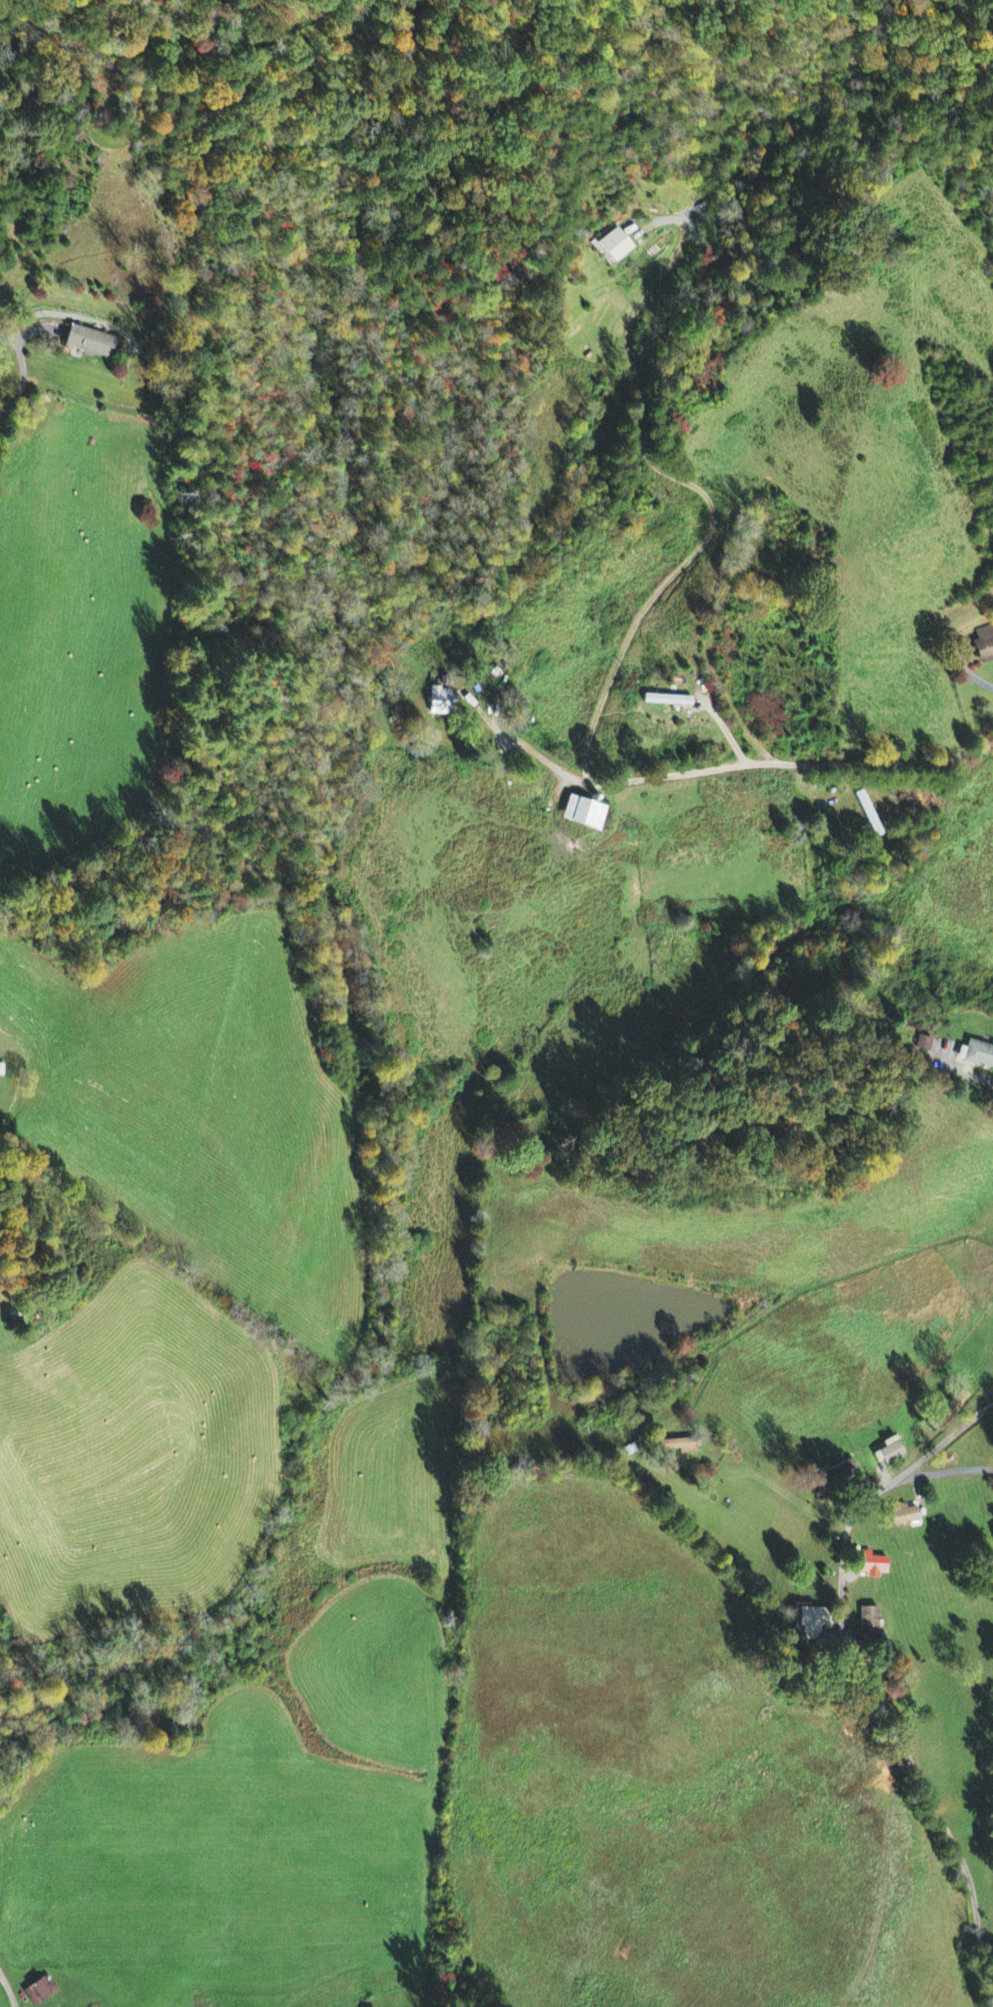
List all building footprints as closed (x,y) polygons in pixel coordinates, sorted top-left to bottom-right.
[(607,264),(629,253),(618,231),(596,242),(607,264)] [(122,342),(69,327),(63,349),(116,363),(122,342)] [(975,631),(978,640),(970,643),(978,665),(992,660),(992,625),(975,631)] [(427,716),(450,717),(451,690),(428,689),(427,716)] [(691,707),(691,697),(642,696),(641,706),(691,707)] [(559,820),(597,833),(604,808),(567,796),(559,820)] [(964,1039),(958,1063),(992,1073),(992,1047),(964,1039)] [(876,1453),(883,1467),(904,1455),(894,1437),(881,1444),(884,1449),(876,1453)] [(695,1440),(660,1441),(660,1452),(677,1451),(677,1456),(696,1455),(695,1440)] [(827,1488),(848,1476),(842,1464),(820,1476),(827,1488)] [(889,1509),(892,1528),(919,1523),(916,1508),(906,1510),(905,1505),(889,1509)] [(860,1576),(886,1577),(887,1559),(870,1558),(870,1552),(861,1552),(860,1576)] [(859,1609),(859,1636),(877,1635),(877,1609),(859,1609)] [(829,1610),(795,1610),(795,1629),(829,1630),(829,1610)]
